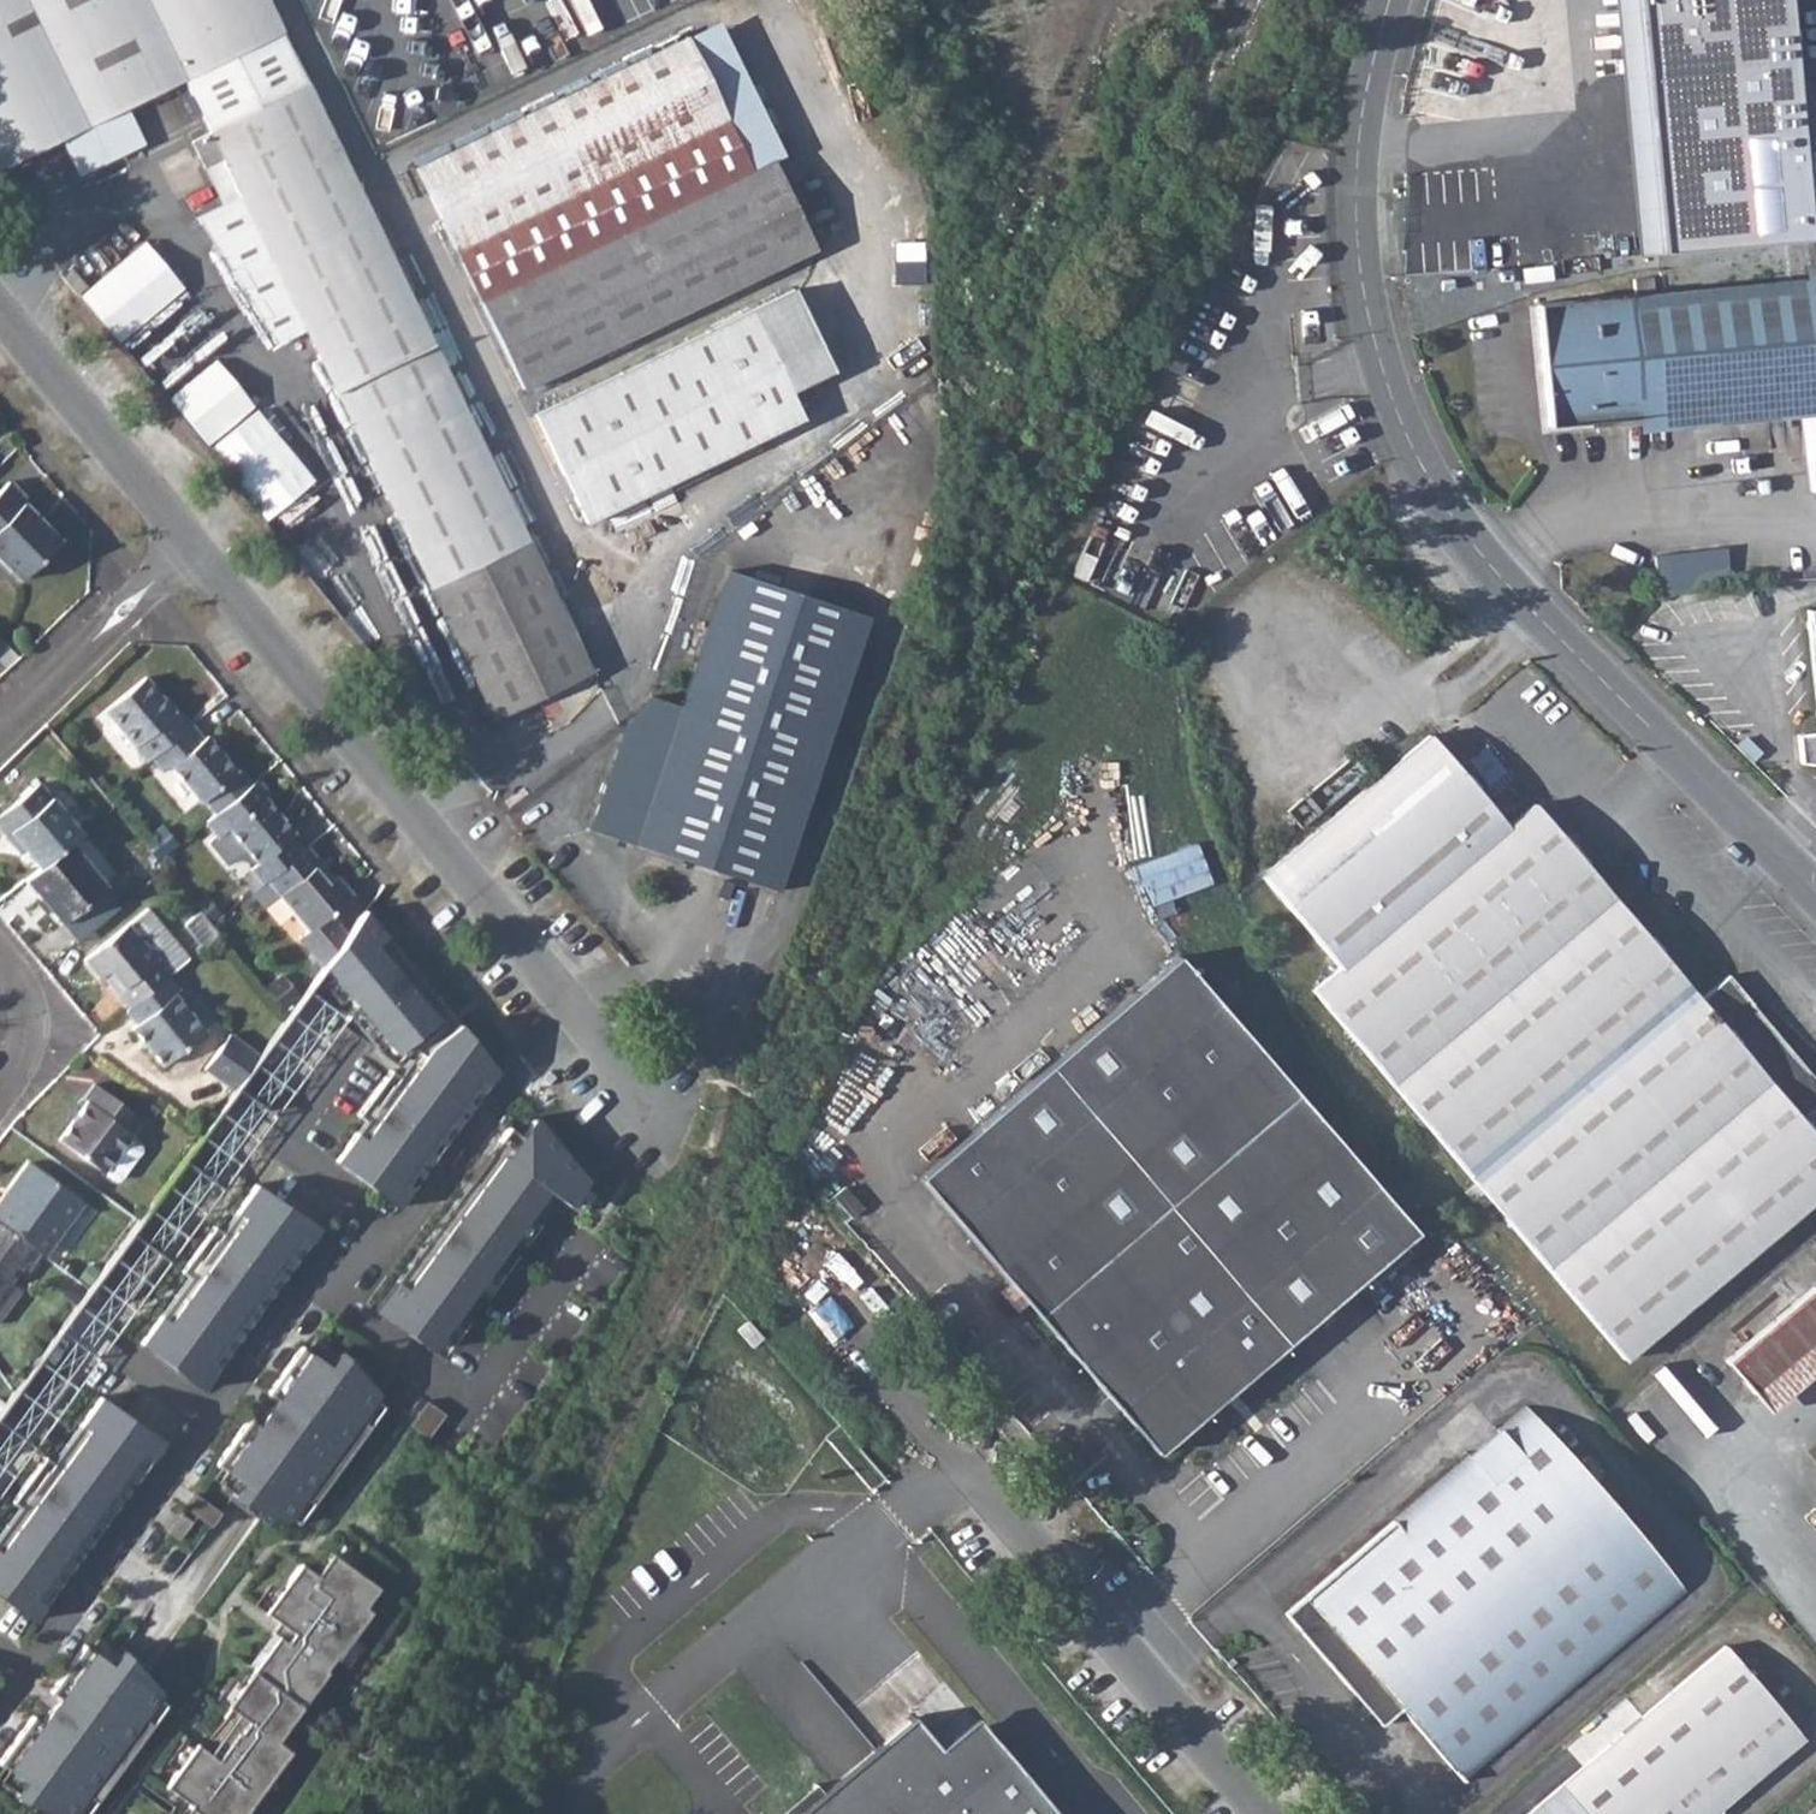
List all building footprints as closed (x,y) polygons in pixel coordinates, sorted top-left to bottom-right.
[(183,78),(209,133),(191,141),(204,168),(222,159),(240,196),(304,329),(430,588),(527,540),(266,0),(0,0),(0,167),(183,78)] [(686,40),(716,104),(737,94),(705,30),(686,40)] [(684,37),(415,167),(522,388),(815,248),(773,160),(749,171),(716,104),(686,40),(684,37)] [(1796,84),(1746,89),(1750,125),(1799,120),(1796,84)] [(1534,204),(1644,192),(1648,235),(1808,218),(1799,120),(1750,125),(1638,139),(1638,144),(1529,154),(1530,159),(1430,169),(1436,234),(1537,225),(1534,204)] [(240,196),(222,159),(204,168),(222,204),(240,196)] [(10,215),(20,207),(0,184),(0,203),(10,215)] [(304,329),(240,196),(222,204),(195,218),(276,343),(304,329)] [(83,292),(123,342),(189,289),(149,239),(83,292)] [(1802,277),(1815,276),(1815,260),(1801,262),(1802,277)] [(62,276),(76,293),(86,285),(72,268),(62,276)] [(1534,302),(1546,425),(1636,415),(1815,399),(1815,276),(1802,277),(1534,302)] [(846,397),(795,289),(534,413),(586,522),(846,397)] [(276,525),(324,486),(220,357),(171,396),(276,525)] [(1638,429),(1815,412),(1815,399),(1636,415),(1638,429)] [(0,488),(0,558),(20,579),(61,540),(23,501),(25,499),(7,481),(0,488)] [(430,588),(493,718),(590,672),(527,540),(430,588)] [(1653,555),(1657,593),(1730,585),(1727,547),(1653,555)] [(869,616),(731,570),(714,603),(708,622),(697,657),(681,705),(652,695),(624,725),(590,828),(778,891),(869,616)] [(1806,611),(1815,710),(1815,610),(1806,611)] [(686,654),(697,657),(708,622),(698,619),(686,654)] [(143,677),(103,711),(145,762),(150,758),(189,725),(170,702),(167,705),(143,677)] [(189,725),(150,758),(162,772),(169,766),(200,802),(236,771),(206,735),(202,739),(189,725)] [(1797,734),(1801,761),(1815,763),(1815,731),(1797,734)] [(1261,875),(1338,968),(1313,990),(1624,1359),(1815,1196),(1815,1138),(1800,1119),(1815,1105),(1815,1079),(1729,975),(1699,1000),(1533,804),(1507,826),(1429,734),(1261,875)] [(267,793),(255,779),(205,821),(217,836),(227,828),(257,863),(249,869),(261,884),(266,879),(302,850),(290,835),(293,832),(263,796),(267,793)] [(0,814),(0,828),(6,835),(11,831),(25,848),(40,867),(72,841),(82,832),(40,781),(0,814)] [(1261,812),(1280,837),(1291,828),(1273,803),(1261,812)] [(6,835),(20,852),(25,848),(11,831),(6,835)] [(40,867),(25,879),(62,923),(108,885),(72,841),(40,867)] [(333,877),(307,846),(302,850),(266,879),(279,896),(307,930),(298,937),(323,966),(347,933),(329,913),(352,895),(336,875),(333,877)] [(245,886),(250,893),(252,891),(261,884),(249,869),(242,875),(248,883),(245,886)] [(257,897),(265,907),(279,896),(266,879),(261,884),(252,891),(257,897)] [(250,893),(237,904),(242,910),(257,897),(252,891),(250,893)] [(207,898),(197,906),(209,920),(219,912),(207,898)] [(102,976),(128,1008),(167,976),(169,974),(188,959),(145,908),(83,960),(99,979),(102,976)] [(347,933),(323,966),(394,1053),(400,1048),(406,1056),(415,1049),(423,1055),(416,1064),(362,1138),(355,1132),(335,1160),(386,1197),(431,1135),(487,1059),(364,909),(347,933)] [(1178,954),(919,1178),(1135,1427),(1164,1402),(1159,1397),(1172,1386),(1158,1369),(1145,1380),(1106,1335),(1142,1304),(1102,1258),(1297,1093),(1178,954)] [(128,1008),(126,1010),(136,1023),(131,1027),(163,1065),(204,1030),(172,992),(177,989),(167,976),(128,1008)] [(234,1088),(131,1230),(171,1258),(327,1042),(289,1013),(260,1052),(234,1088)] [(230,1031),(204,1067),(234,1088),(260,1052),(230,1031)] [(364,1119),(355,1132),(362,1138),(416,1064),(409,1059),(396,1075),(364,1119)] [(389,1070),(356,1114),(364,1119),(396,1075),(389,1070)] [(92,1083),(82,1097),(85,1100),(57,1139),(113,1179),(120,1178),(139,1151),(139,1144),(128,1136),(141,1118),(92,1083)] [(1164,1402),(1135,1427),(1157,1452),(1416,1232),(1297,1093),(1102,1258),(1142,1304),(1106,1335),(1145,1380),(1158,1369),(1172,1386),(1159,1397),(1164,1402)] [(523,1103),(507,1124),(497,1138),(512,1148),(505,1157),(501,1154),(405,1287),(395,1279),(374,1308),(430,1349),(546,1189),(567,1204),(585,1179),(534,1116),(523,1103)] [(512,1148),(497,1138),(444,1211),(395,1279),(405,1287),(501,1154),(505,1157),(512,1148)] [(0,1199),(0,1224),(39,1252),(44,1255),(82,1202),(27,1162),(0,1199)] [(305,1221),(254,1184),(234,1211),(242,1217),(166,1319),(159,1314),(139,1342),(190,1379),(305,1221)] [(846,1188),(835,1197),(853,1219),(865,1209),(846,1188)] [(242,1217),(234,1211),(219,1230),(221,1232),(189,1276),(187,1275),(159,1314),(166,1319),(242,1217)] [(305,1221),(190,1379),(201,1387),(316,1229),(305,1221)] [(21,1290),(10,1282),(21,1266),(26,1270),(39,1252),(0,1224),(0,1320),(21,1290)] [(212,1225),(179,1269),(187,1275),(189,1276),(221,1232),(219,1230),(212,1225)] [(33,1447),(171,1258),(131,1230),(89,1288),(0,1410),(0,1423),(33,1447)] [(1725,1360),(1753,1393),(1815,1340),(1815,1289),(1813,1285),(1725,1360)] [(754,1348),(764,1340),(749,1323),(739,1331),(754,1348)] [(1769,1410),(1815,1371),(1815,1340),(1753,1393),(1769,1410)] [(327,1364),(301,1345),(267,1392),(276,1398),(258,1422),(249,1416),(215,1463),(241,1482),(237,1487),(284,1521),(302,1496),(311,1503),(369,1425),(359,1418),(378,1393),(331,1358),(327,1364)] [(98,1396),(78,1423),(86,1429),(0,1546),(0,1594),(21,1610),(150,1433),(98,1396)] [(1527,1406),(1285,1613),(1381,1724),(1399,1708),(1463,1781),(1685,1590),(1527,1406)] [(78,1423),(50,1461),(52,1462),(20,1507),(18,1505),(0,1531),(0,1546),(86,1429),(78,1423)] [(33,1447),(0,1423),(0,1493),(33,1447)] [(150,1433),(21,1610),(33,1618),(161,1442),(150,1433)] [(43,1455),(10,1500),(18,1505),(20,1507),(52,1462),(50,1461),(43,1455)] [(164,1785),(190,1803),(188,1806),(199,1813),(244,1813),(290,1750),(277,1740),(327,1671),(325,1670),(334,1657),(336,1658),(370,1610),(363,1605),(377,1586),(331,1552),(315,1574),(300,1563),(264,1611),(279,1622),(271,1632),(277,1636),(226,1705),(238,1714),(247,1721),(237,1734),(239,1736),(227,1753),(224,1750),(218,1759),(209,1753),(196,1744),(164,1785)] [(49,1690),(58,1697),(40,1721),(32,1715),(0,1758),(0,1763),(23,1780),(19,1786),(58,1813),(71,1813),(85,1794),(95,1801),(151,1723),(142,1716),(160,1691),(113,1657),(109,1663),(83,1644),(49,1690)] [(1527,1813),(1711,1813),(1803,1737),(1726,1646),(1527,1813)] [(58,1697),(49,1690),(41,1702),(32,1715),(40,1721),(58,1697)] [(209,1753),(218,1759),(224,1750),(227,1753),(239,1736),(237,1734),(247,1721),(238,1714),(209,1753)] [(798,1813),(1057,1813),(985,1728),(948,1760),(912,1718),(822,1794),(798,1813)] [(815,1785),(781,1813),(798,1813),(822,1794),(815,1785)]
